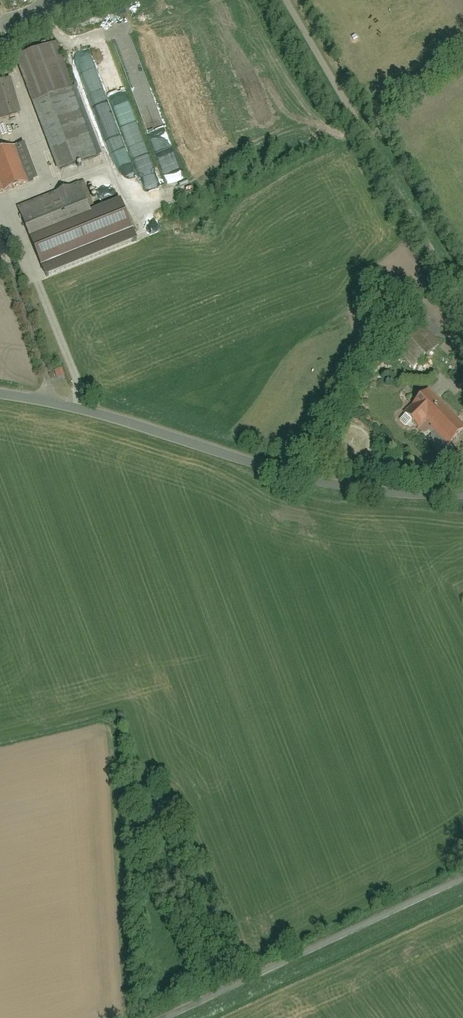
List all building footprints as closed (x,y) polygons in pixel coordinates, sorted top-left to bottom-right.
[(19,62),(62,171),(101,156),(58,46),(19,62)] [(24,113),(11,82),(0,86),(0,123),(24,113)] [(36,144),(17,151),(27,176),(46,169),(36,144)] [(6,192),(29,183),(27,176),(17,151),(0,158),(0,176),(6,192)] [(18,210),(45,277),(137,241),(121,201),(92,213),(80,185),(18,210)] [(391,351),(413,374),(442,346),(421,323),(391,351)] [(414,410),(408,415),(422,429),(428,423),(450,446),(462,434),(462,414),(436,386),(412,408),(414,410)]
